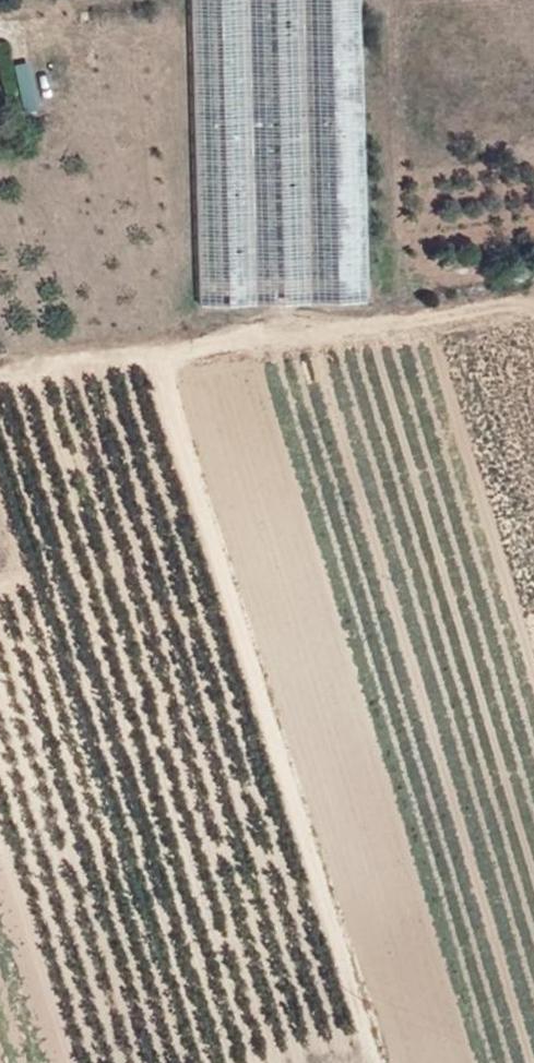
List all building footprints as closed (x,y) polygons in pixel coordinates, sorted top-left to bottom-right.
[(202,305),(368,300),(362,100),(359,0),(195,0),(202,305)]
